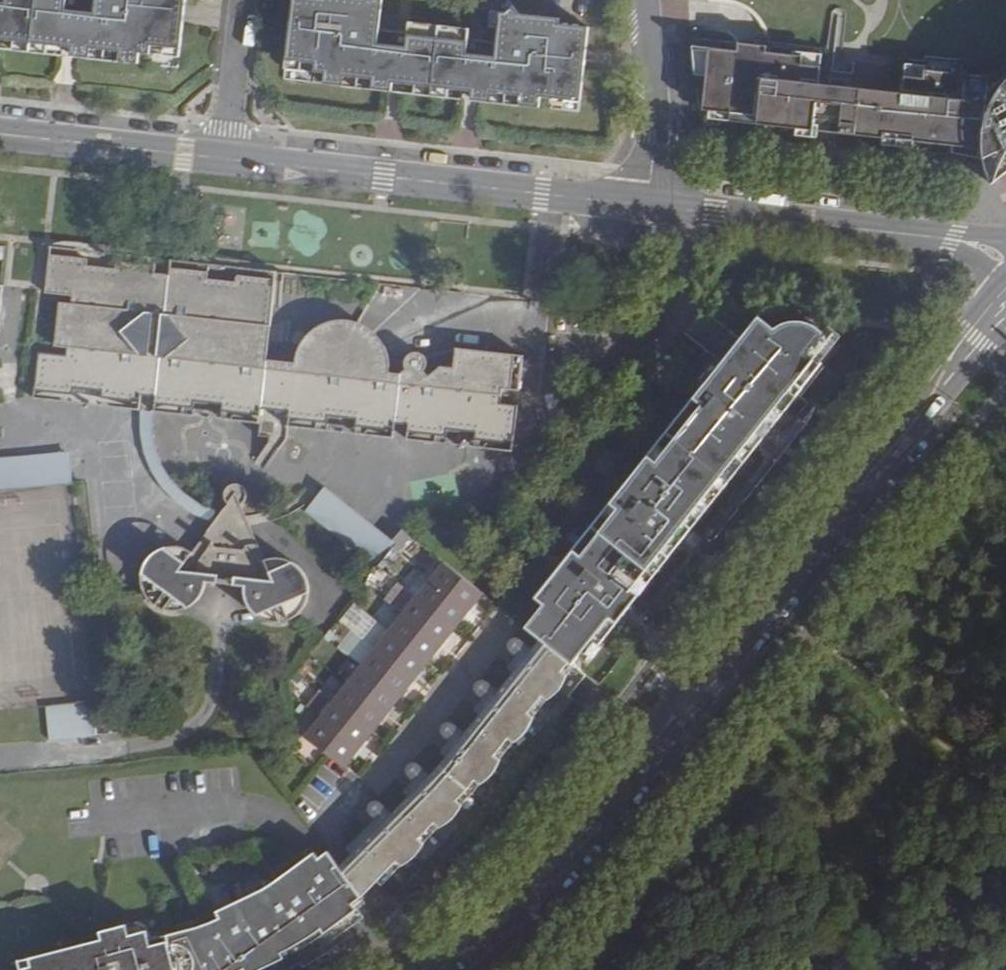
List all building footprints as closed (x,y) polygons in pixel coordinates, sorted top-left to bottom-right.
[(61,50),(69,51),(69,58),(89,61),(89,53),(114,56),(113,65),(134,67),(136,55),(148,56),(149,49),(176,52),(183,0),(95,0),(94,16),(64,13),(65,0),(3,0),(3,6),(0,6),(0,43),(61,50)] [(282,62),(309,65),(309,74),(317,75),(316,84),(386,91),(387,86),(393,86),(465,94),(464,101),(469,102),(532,109),(534,95),(572,99),(581,29),(557,26),(558,20),(515,16),(512,11),(509,10),(505,14),(496,13),(491,58),(465,55),(467,43),(404,35),(402,47),(373,44),(377,1),(376,0),(289,0),(282,62)] [(831,141),(989,156),(990,147),(992,119),(996,79),(997,66),(850,52),(850,53),(832,51),(831,53),(774,48),(743,45),(743,38),(712,35),(711,45),(699,44),(698,58),(702,58),(700,82),(712,84),(708,130),(831,141)] [(990,169),(999,187),(1003,172),(1005,162),(1005,81),(996,79),(992,119),(990,147),(989,156),(990,157),(990,169)] [(270,360),(280,272),(175,260),(173,277),(156,275),(158,258),(49,246),(44,292),(75,296),(74,305),(61,303),(56,345),(69,347),(68,355),(41,352),(36,396),(140,408),(142,395),(158,397),(156,410),(262,423),(261,437),(287,440),(289,426),(395,440),(396,432),(409,434),(408,441),(520,455),(531,361),(458,352),(456,369),(440,366),(433,378),(428,377),(429,369),(430,365),(430,360),(429,358),(427,355),(424,354),(419,352),(415,352),(411,354),(408,356),(406,361),(404,375),(395,374),(394,362),(393,354),(390,346),(388,342),(386,339),(383,336),(380,333),(377,329),(374,327),(371,326),(367,322),(361,319),(351,318),(342,318),(336,319),(328,321),(317,327),(309,334),(305,339),(298,350),(297,356),(296,362),(270,360)] [(544,640),(572,663),(614,611),(619,615),(627,606),(641,588),(635,583),(677,530),(813,357),(804,350),(820,330),(815,327),(810,324),(806,323),(803,323),(798,322),(794,322),(791,323),(786,324),(783,325),(777,329),(762,318),(704,393),(711,398),(664,458),(657,453),(620,500),(627,505),(588,554),(581,549),(545,595),(552,601),(529,628),(544,640)] [(155,419),(156,410),(158,397),(142,395),(140,408),(139,413),(139,424),(139,433),(140,441),(144,453),(147,462),(151,470),(156,479),(163,490),(170,499),(179,509),(188,517),(199,526),(208,533),(217,521),(205,513),(197,507),(194,503),(186,495),(181,491),(177,484),(171,477),(169,474),(164,463),(161,458),(158,449),(156,444),(155,439),(155,436),(154,430),(155,419)] [(0,458),(0,490),(69,484),(66,453),(0,458)] [(230,502),(217,521),(208,533),(194,554),(189,552),(182,550),(174,549),(166,550),(158,554),(151,559),(147,564),(143,570),(140,578),(141,584),(141,591),(143,595),(145,599),(148,603),(151,606),(155,609),(158,612),(163,613),(165,614),(174,614),(183,614),(190,612),(195,608),(200,603),(205,596),(207,592),(208,588),(209,583),(244,589),(243,594),(245,602),(247,608),(249,612),(252,617),(255,620),(259,623),(265,626),(269,628),(278,629),(283,629),(289,628),(297,625),(301,622),(304,619),(307,615),(310,611),(311,605),(312,599),(313,593),(312,588),(311,583),(308,577),(304,572),(300,567),(295,565),(291,562),(283,560),(274,560),(266,560),(244,507),(248,505),(252,500),(253,496),(252,492),(250,488),(244,483),(239,483),(236,483),(231,485),(229,488),(226,492),(226,497),(227,500),(230,502)] [(375,570),(378,567),(397,544),(393,539),(391,541),(327,489),(324,493),(330,511),(320,527),(375,570)] [(348,767),(486,594),(449,564),(421,600),(407,618),(393,635),(380,651),(366,669),(339,703),(325,721),(311,738),(348,767)] [(407,618),(421,600),(409,591),(395,608),(407,618)] [(393,635),(407,618),(395,608),(381,625),(393,635)] [(564,674),(572,663),(544,640),(534,654),(441,771),(345,858),(338,864),(360,895),(366,889),(372,883),(401,857),(404,861),(408,859),(411,857),(416,855),(422,851),(425,845),(427,841),(428,838),(425,835),(445,817),(449,821),(454,819),(459,816),(464,811),(469,804),(471,800),(471,798),(467,794),(472,790),(478,783),(482,786),(486,783),(491,779),(497,773),(499,769),(501,764),(502,760),(498,757),(512,740),(516,744),(520,740),(524,738),(528,733),(531,730),(534,725),(535,721),(536,718),(531,715),(546,698),(550,701),(552,700),(556,697),(560,693),(563,689),(565,686),(568,682),(568,680),(568,677),(564,674)] [(355,660),(366,669),(380,651),(368,642),(355,660)] [(313,711),(325,721),(339,703),(327,693),(313,711)] [(89,705),(44,709),(47,742),(93,737),(89,705)] [(360,895),(338,864),(328,850),(318,856),(314,851),(309,854),(265,882),(235,895),(207,907),(210,914),(183,924),(150,931),(151,936),(134,941),(131,926),(111,931),(109,919),(81,926),(82,934),(3,953),(5,960),(0,961),(0,969),(221,969),(233,966),(235,969),(239,969),(255,963),(276,955),(274,950),(294,940),(318,927),(320,930),(331,924),(337,920),(343,916),(351,910),(357,907),(352,901),(360,895)]
